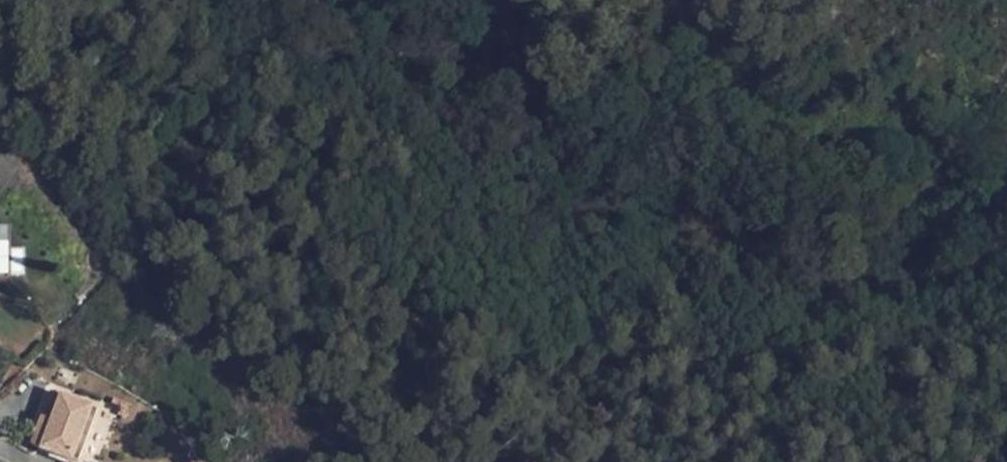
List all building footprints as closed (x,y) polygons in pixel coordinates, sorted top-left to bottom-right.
[(0,242),(0,276),(12,277),(14,243),(0,242)] [(105,410),(57,393),(39,446),(83,461),(88,461),(105,410)] [(144,431),(147,422),(127,415),(123,423),(144,431)]
